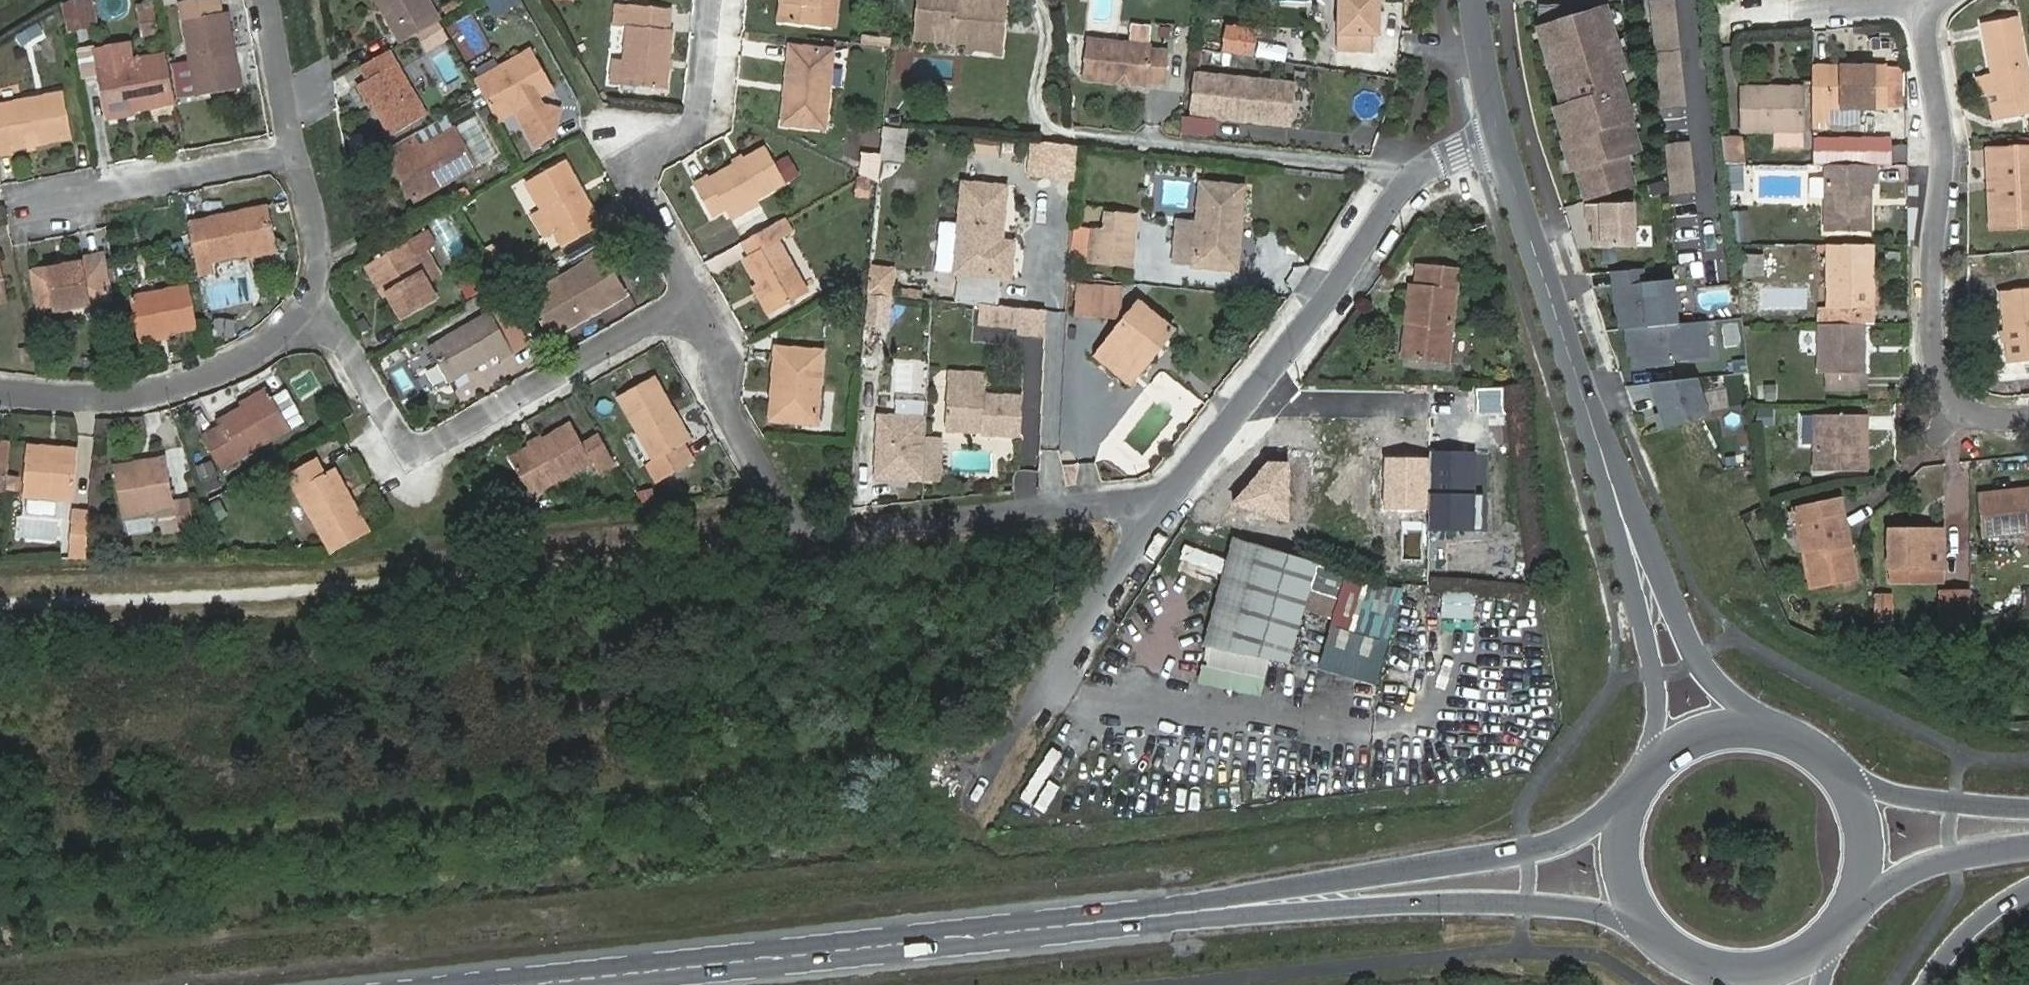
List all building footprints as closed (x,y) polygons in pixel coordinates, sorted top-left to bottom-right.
[(75,28),(99,23),(94,0),(70,0),(75,28)] [(441,16),(432,0),(383,0),(405,38),(441,16)] [(632,60),(631,82),(673,86),(679,27),(673,27),(675,4),(640,0),(621,0),(620,20),(636,22),(632,60)] [(783,25),(820,31),(824,0),(786,0),(783,25)] [(833,0),(824,0),(820,31),(835,33),(840,1),(833,0)] [(1007,7),(1002,1),(987,0),(969,0),(965,3),(957,2),(957,0),(922,0),(918,38),(972,43),(978,38),(1004,41),(1007,7)] [(1338,54),(1366,55),(1366,37),(1380,38),(1381,0),(1340,0),(1338,54)] [(157,1),(141,4),(142,12),(159,9),(157,1)] [(1578,192),(1626,177),(1618,150),(1634,146),(1625,117),(1627,117),(1613,69),(1619,67),(1599,3),(1575,12),(1574,6),(1534,6),(1533,14),(1537,25),(1532,26),(1556,101),(1549,103),(1558,136),(1556,136),(1563,167),(1569,165),(1578,192)] [(142,12),(146,33),(162,30),(159,9),(142,12)] [(231,10),(222,11),(229,51),(238,51),(231,10)] [(1666,10),(1642,12),(1646,60),(1670,58),(1666,10)] [(229,51),(222,11),(188,18),(201,93),(244,85),(238,51),(229,51)] [(23,47),(45,34),(38,23),(16,36),(23,47)] [(1990,77),(1996,111),(2028,106),(2028,92),(2016,23),(1981,29),(1990,77)] [(1256,34),(1226,29),(1222,54),(1252,58),(1256,34)] [(1170,40),(1089,34),(1085,76),(1142,81),(1143,75),(1167,76),(1170,40)] [(1003,52),(1004,41),(978,38),(972,43),(971,49),(1003,52)] [(99,46),(103,64),(136,59),(132,40),(99,46)] [(535,42),(478,75),(486,88),(501,114),(518,104),(538,139),(558,127),(565,103),(546,98),(535,105),(530,97),(558,81),(535,42)] [(393,45),(363,62),(371,77),(364,80),(394,129),(429,109),(393,45)] [(177,97),(169,52),(136,59),(103,64),(112,110),(177,97)] [(791,53),(783,127),(825,133),(831,59),(791,53)] [(631,82),(632,60),(620,59),(619,78),(620,80),(631,82)] [(1812,66),(1812,98),(1827,97),(1827,111),(1884,111),(1885,67),(1812,66)] [(1205,109),(1285,116),(1286,78),(1196,71),(1195,99),(1205,100),(1205,109)] [(1990,77),(1972,79),(1976,100),(1986,99),(1991,126),(2028,119),(2028,106),(1996,111),(1990,77)] [(1743,89),(1742,131),(1802,132),(1802,90),(1743,89)] [(0,103),(0,146),(75,133),(69,91),(0,103)] [(427,141),(419,129),(394,144),(420,191),(479,157),(459,122),(427,141)] [(906,163),(909,133),(883,130),(881,161),(906,163)] [(1805,148),(1806,135),(1777,132),(1775,146),(1805,148)] [(1726,137),(1726,165),(1747,165),(1747,137),(1726,137)] [(1072,179),(1075,144),(1032,140),(1029,175),(1072,179)] [(1833,143),(1833,161),(1860,162),(1860,144),(1833,143)] [(1679,144),(1655,145),(1660,187),(1684,184),(1679,144)] [(1907,144),(1892,145),(1891,160),(1907,161),(1907,144)] [(854,197),(874,199),(879,152),(859,151),(854,197)] [(1988,172),(1998,172),(1999,209),(1990,209),(1990,232),(2028,231),(2028,154),(1987,155),(1988,172)] [(570,239),(605,217),(569,155),(532,175),(570,239)] [(764,156),(694,192),(710,218),(722,212),(726,217),(782,189),(764,156)] [(1877,165),(1827,165),(1826,233),(1870,232),(1871,184),(1876,185),(1877,165)] [(1998,172),(1988,172),(1990,209),(1999,209),(1998,172)] [(1199,183),(1193,263),(1235,268),(1242,187),(1199,183)] [(961,188),(954,270),(1017,275),(1020,239),(1002,237),(1006,192),(961,188)] [(1636,246),(1634,202),(1588,204),(1589,223),(1595,223),(1596,247),(1636,246)] [(275,203),(193,218),(203,270),(219,267),(217,256),(282,244),(275,203)] [(1753,212),(1735,211),(1733,244),(1751,245),(1753,212)] [(1132,264),(1134,216),(1106,215),(1105,233),(1074,231),(1073,261),(1132,264)] [(378,257),(410,313),(443,295),(421,253),(443,241),(434,225),(378,257)] [(810,296),(771,229),(741,246),(751,262),(746,265),(775,314),(810,296)] [(598,255),(537,290),(560,329),(632,288),(609,244),(596,251),(598,255)] [(1827,245),(1829,325),(1865,325),(1872,326),(1871,246),(1827,245)] [(10,293),(2,252),(0,252),(0,295),(10,293)] [(1766,253),(1743,254),(1745,277),(1767,275),(1766,253)] [(38,266),(45,308),(111,296),(106,256),(38,266)] [(1411,282),(1410,320),(1420,321),(1418,352),(1420,352),(1458,354),(1459,262),(1420,261),(1419,282),(1411,282)] [(496,262),(469,278),(476,291),(504,275),(496,262)] [(897,266),(870,263),(864,326),(891,329),(897,266)] [(1642,268),(1615,271),(1616,285),(1613,286),(1616,315),(1619,315),(1620,330),(1677,324),(1673,280),(1644,283),(1642,268)] [(137,290),(144,333),(202,324),(194,280),(137,290)] [(1112,288),(1086,285),(1083,313),(1109,316),(1112,288)] [(2006,361),(2028,359),(2028,286),(1999,290),(2006,361)] [(1156,343),(1162,348),(1177,330),(1146,301),(1111,342),(1136,366),(1156,343)] [(1043,333),(1045,308),(980,303),(978,323),(1019,327),(1018,332),(1043,333)] [(435,342),(454,377),(504,350),(508,357),(522,349),(499,307),(435,342)] [(234,339),(236,320),(215,319),(214,338),(234,339)] [(1420,321),(1410,320),(1409,351),(1418,352),(1420,321)] [(1704,321),(1627,329),(1629,355),(1633,355),(1634,369),(1670,366),(1670,360),(1707,357),(1704,321)] [(1829,325),(1821,325),(1820,374),(1825,375),(1856,373),(1865,373),(1865,325),(1829,325)] [(1131,384),(1162,348),(1156,343),(1136,366),(1111,342),(1099,355),(1131,384)] [(779,351),(776,389),(783,390),(779,420),(822,423),(827,354),(779,351)] [(948,369),(947,384),(986,386),(986,370),(948,369)] [(1856,373),(1825,375),(1825,387),(1857,386),(1856,373)] [(618,396),(654,459),(648,463),(657,480),(690,460),(681,444),(686,441),(670,414),(675,411),(655,376),(618,396)] [(1695,378),(1650,383),(1659,411),(1654,413),(1660,428),(1707,412),(1695,378)] [(947,384),(945,418),(982,420),(982,428),(1026,429),(1028,395),(986,391),(986,386),(947,384)] [(1760,402),(1778,400),(1776,386),(1759,387),(1760,402)] [(218,418),(238,454),(290,424),(269,388),(218,418)] [(278,394),(287,419),(298,414),(289,390),(278,394)] [(928,414),(877,412),(874,480),(925,482),(928,414)] [(1860,440),(1866,441),(1865,414),(1816,415),(1817,467),(1866,467),(1866,454),(1859,453),(1860,440)] [(982,420),(945,418),(944,427),(982,428),(982,420)] [(531,446),(510,458),(530,494),(592,461),(571,424),(543,439),(545,443),(533,450),(531,446)] [(6,491),(10,442),(0,442),(0,490),(6,491)] [(46,460),(48,451),(48,445),(25,444),(21,494),(72,499),(74,463),(46,460)] [(1429,459),(1386,459),(1385,508),(1430,508),(1429,532),(1489,533),(1490,451),(1429,450),(1429,459)] [(74,454),(48,451),(46,460),(74,463),(74,454)] [(958,472),(990,471),(989,451),(957,452),(958,472)] [(287,469),(332,548),(370,527),(353,495),(347,498),(331,466),(327,469),(317,452),(287,469)] [(113,466),(119,512),(170,504),(163,457),(113,466)] [(207,493),(221,488),(212,460),(198,465),(207,493)] [(1288,463),(1265,463),(1232,504),(1289,523),(1288,463)] [(2020,493),(2020,489),(1981,493),(1985,534),(2028,529),(2028,492),(2020,493)] [(1842,499),(1828,502),(1829,517),(1845,512),(1842,499)] [(24,500),(23,515),(56,517),(57,503),(24,500)] [(208,506),(214,522),(229,517),(222,501),(208,506)] [(1829,517),(1828,502),(1797,507),(1811,584),(1857,576),(1845,512),(1829,517)] [(89,511),(71,509),(67,559),(85,561),(89,511)] [(1913,538),(1913,529),(1889,529),(1889,569),(1945,567),(1943,538),(1913,538)] [(1943,529),(1913,529),(1913,538),(1943,538),(1943,529)] [(1293,664),(1320,563),(1233,540),(1206,645),(1293,664)] [(1423,612),(1463,616),(1465,591),(1426,588),(1423,612)] [(1974,591),(1941,591),(1941,623),(1973,623),(1974,591)] [(1895,623),(1894,594),(1874,594),(1874,623),(1895,623)] [(1203,666),(1200,687),(1265,696),(1268,675),(1203,666)] [(1047,756),(1020,811),(1030,816),(1058,761),(1047,756)]
